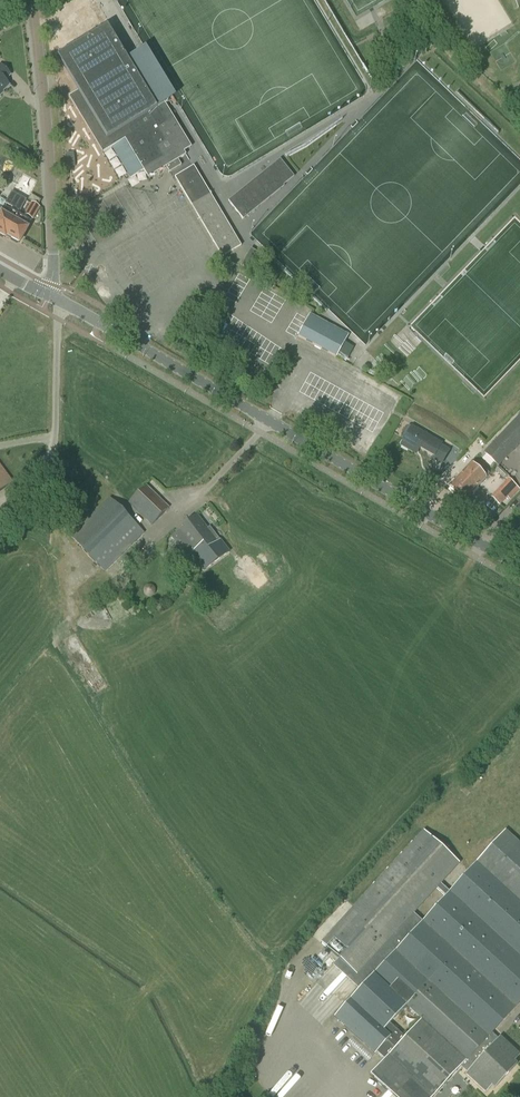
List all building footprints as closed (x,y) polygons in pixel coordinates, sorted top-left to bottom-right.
[(99,32),(86,11),(77,17),(79,19),(63,29),(74,47),(58,57),(78,91),(68,97),(102,153),(111,147),(130,178),(143,170),(148,178),(166,167),(169,172),(181,165),(178,160),(186,155),(184,151),(191,147),(165,104),(156,110),(107,27),(99,32)] [(178,96),(148,46),(131,56),(161,106),(178,96)] [(0,63),(0,93),(9,85),(5,81),(11,74),(0,63)] [(243,220),(284,186),(284,185),(294,177),(280,159),(228,201),(243,220)] [(6,173),(16,177),(21,165),(11,160),(6,173)] [(193,166),(174,177),(190,205),(191,206),(223,257),(241,246),(210,194),(193,166)] [(26,200),(12,191),(5,204),(19,212),(26,200)] [(41,200),(34,196),(31,194),(28,200),(31,202),(38,206),(41,200)] [(40,207),(38,206),(31,202),(24,214),(33,219),(40,207)] [(27,228),(31,221),(5,206),(3,210),(0,209),(0,235),(5,238),(6,236),(19,243),(27,228)] [(336,357),(348,335),(310,314),(298,336),(336,357)] [(515,447),(519,442),(519,416),(519,415),(502,434),(515,447)] [(411,427),(409,426),(408,426),(403,434),(404,436),(405,437),(400,446),(412,452),(415,447),(432,457),(431,460),(441,465),(450,450),(441,445),(442,444),(411,426),(411,427)] [(498,466),(515,447),(502,434),(484,453),(498,466)] [(475,478),(481,483),(489,474),(483,469),(480,472),(471,463),(460,474),(468,481),(471,478),(473,480),(475,478)] [(464,501),(481,483),(475,478),(473,480),(471,478),(468,481),(460,474),(448,487),(464,501)] [(510,500),(519,489),(508,478),(490,497),(500,506),(507,498),(510,500)] [(152,526),(169,508),(146,485),(128,503),(152,526)] [(105,573),(114,564),(145,533),(111,498),(70,537),(105,573)] [(207,529),(196,515),(175,531),(177,533),(171,537),(182,552),(207,533),(208,534),(210,533),(212,531),(209,527),(207,529)] [(207,533),(182,552),(186,557),(190,554),(203,571),(229,552),(220,540),(219,541),(212,531),(210,533),(208,534),(207,533)] [(385,1059),(370,1075),(386,1089),(394,1096),(433,1096),(436,1093),(461,1067),(463,1069),(468,1073),(467,1074),(487,1092),(519,1055),(500,1037),(498,1039),(492,1033),(496,1028),(519,1002),(519,843),(506,830),(449,891),(441,883),(460,863),(424,830),(354,907),(321,942),(339,958),(365,983),(359,990),(335,1016),(375,1053),(377,1052),(385,1059)] [(314,1086),(308,1082),(298,1096),(306,1096),(314,1086)]
